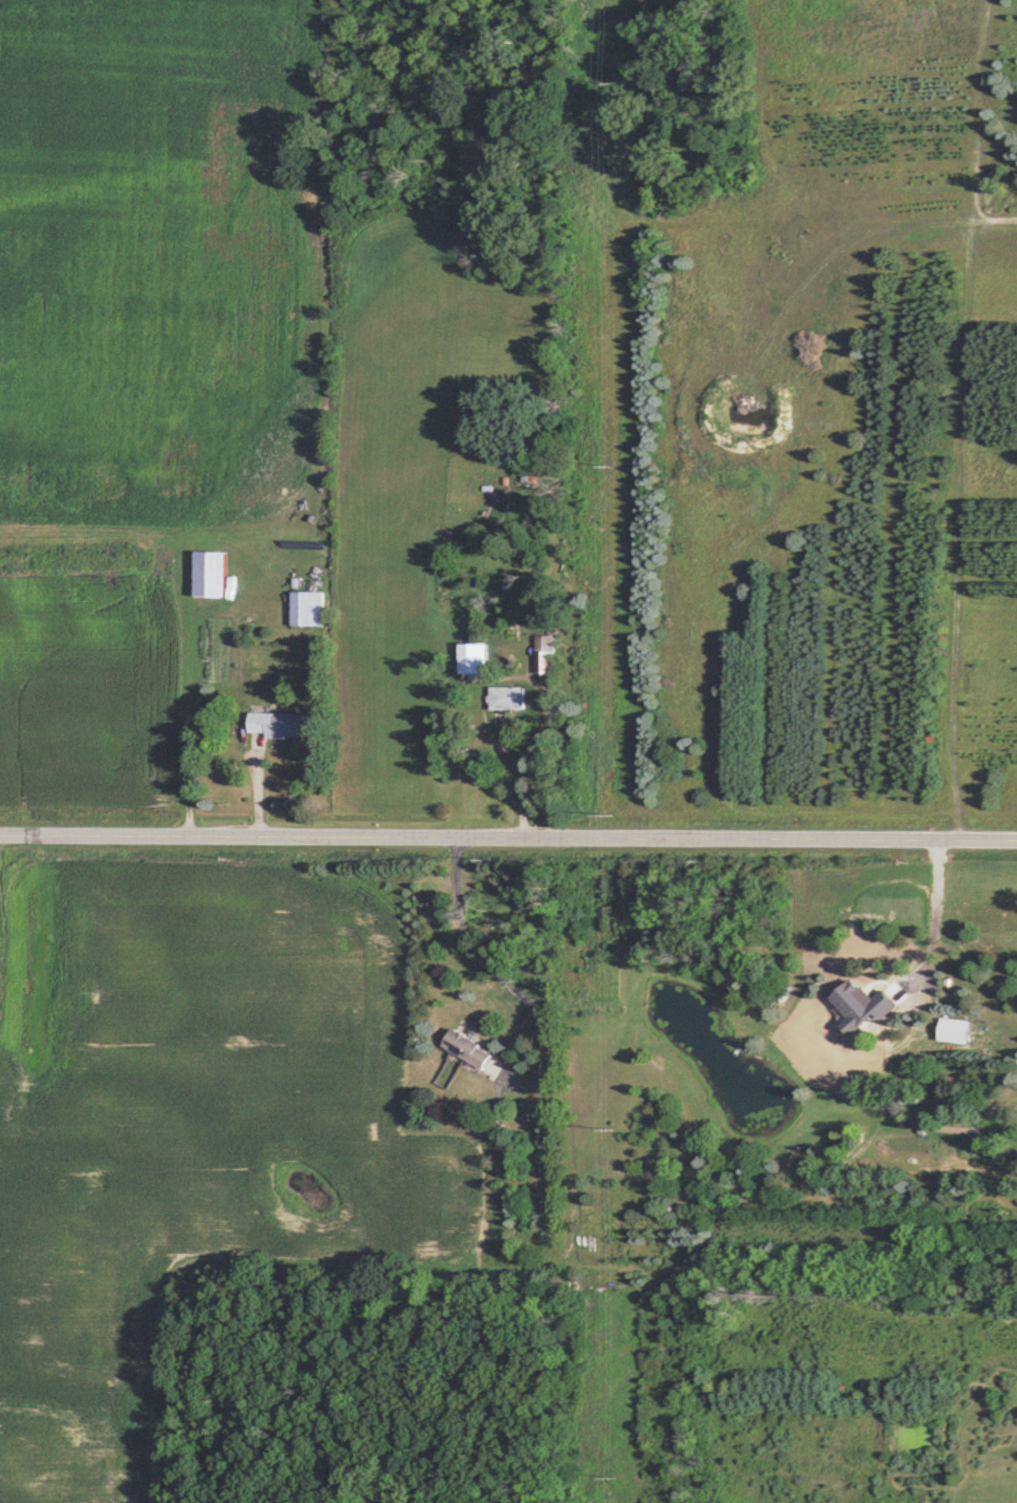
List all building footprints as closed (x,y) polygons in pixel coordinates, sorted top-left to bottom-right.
[(226,551),(195,551),(195,597),(226,597),(226,551)] [(292,592),(292,625),(322,625),(322,592),(292,592)] [(537,673),(552,673),(552,635),(537,635),(537,673)] [(525,686),(491,686),(491,709),(525,709),(525,686)] [(306,713),(249,712),(249,736),(306,736),(306,713)] [(442,1046),(483,1070),(493,1052),(452,1028),(442,1046)]
